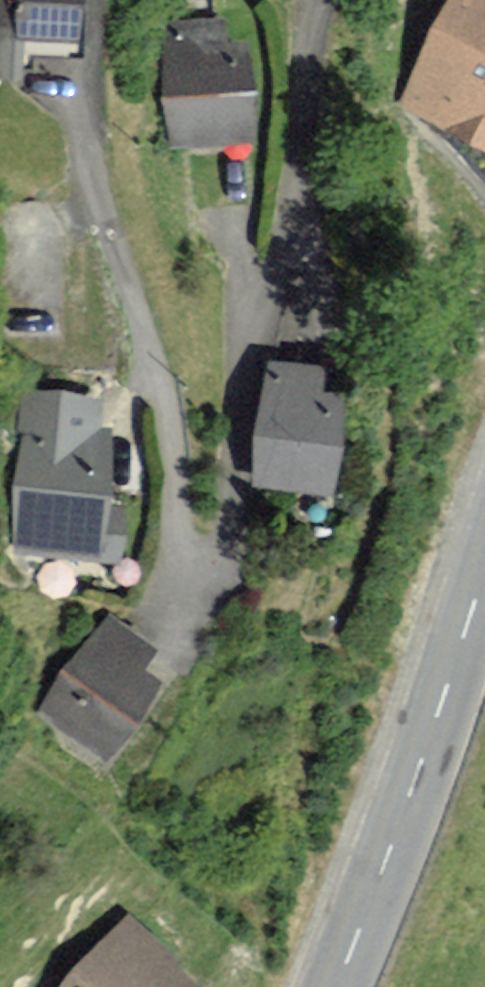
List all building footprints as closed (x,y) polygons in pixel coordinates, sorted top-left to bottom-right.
[(12,74),(13,32),(45,34),(72,35),(73,0),(0,0),(0,73),(12,74)] [(409,98),(484,137),(484,0),(460,0),(409,98)] [(247,131),(239,48),(222,50),(219,20),(180,24),(182,43),(166,45),(175,138),(247,131)] [(330,492),(344,373),(271,364),(257,483),(330,492)] [(102,509),(109,436),(94,435),(97,402),(30,396),(17,545),(119,554),(123,510),(102,509)] [(153,649),(111,619),(45,711),(105,753),(153,686),(136,673),(153,649)] [(128,927),(77,986),(195,986),(197,985),(128,927)]
